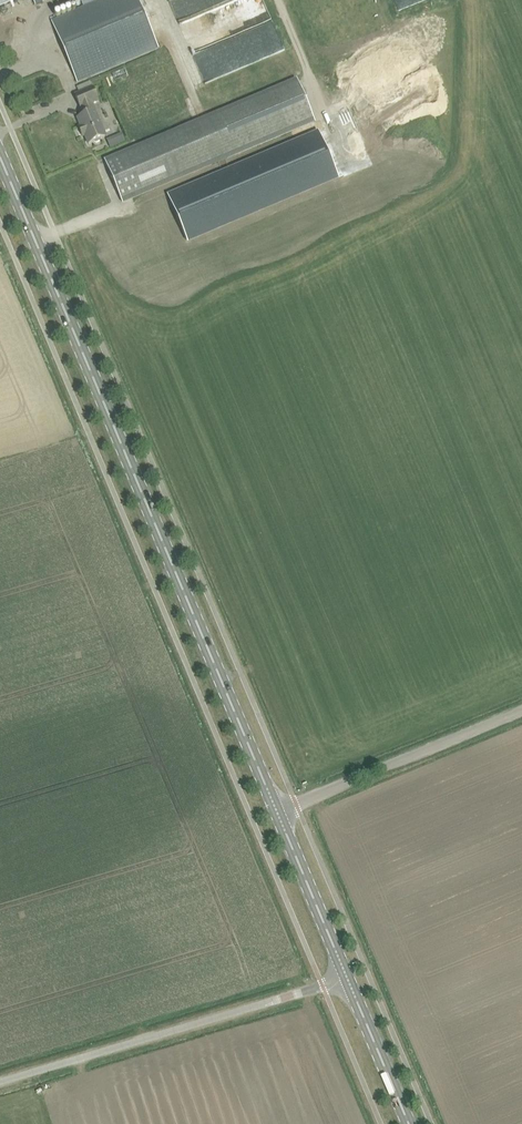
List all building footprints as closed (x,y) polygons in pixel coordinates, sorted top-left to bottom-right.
[(88,78),(159,48),(138,0),(103,0),(52,22),(77,82),(88,78)] [(209,9),(206,2),(204,3),(203,0),(175,0),(172,1),(181,22),(209,9)] [(207,80),(265,60),(261,50),(264,49),(260,37),(263,36),(260,27),(196,50),(207,80)] [(122,202),(314,120),(297,80),(105,162),(122,202)] [(90,81),(77,87),(79,91),(92,85),(90,81)] [(89,144),(94,141),(96,143),(100,142),(101,138),(106,136),(92,104),(99,101),(93,88),(76,95),(81,108),(83,107),(86,114),(78,118),(81,126),(79,127),(83,136),(85,135),(89,144)] [(122,133),(107,139),(110,147),(126,141),(122,133)] [(319,133),(168,196),(187,241),(338,177),(319,133)]
